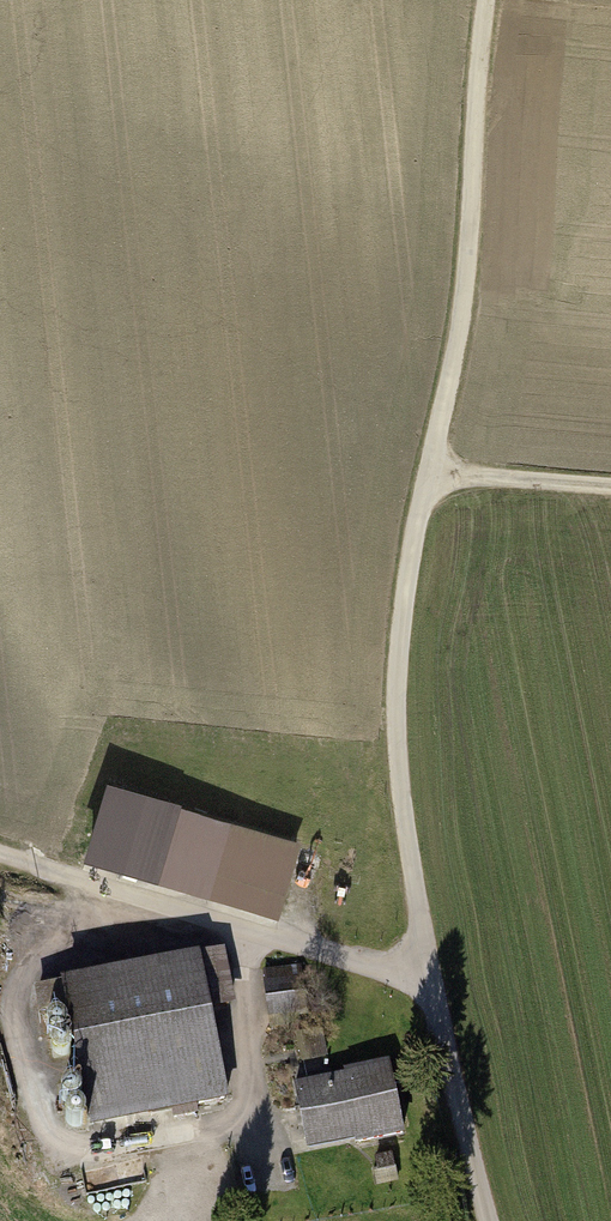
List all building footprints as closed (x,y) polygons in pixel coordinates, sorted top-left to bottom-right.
[(108,781),(84,859),(280,918),(302,843),(181,806),(182,804),(108,781)] [(68,1013),(91,1132),(172,1116),(174,1125),(199,1120),(198,1111),(231,1105),(212,1013),(237,1008),(226,952),(34,990),(40,1018),(68,1013)] [(296,964),(262,969),(268,1016),(302,1012),(296,964)] [(60,1016),(54,1016),(50,1019),(47,1024),(47,1030),(49,1035),(54,1038),(59,1038),(64,1037),(68,1033),(70,1027),(68,1022),(65,1018),(60,1016)] [(64,1040),(59,1040),(54,1043),(52,1048),(52,1053),(54,1058),(59,1061),(64,1062),(69,1060),(73,1056),(74,1051),(73,1046),(69,1042),(64,1040)] [(344,1070),(292,1081),(307,1148),(355,1138),(356,1142),(404,1132),(388,1057),(343,1066),(344,1070)] [(74,1091),(69,1092),(64,1095),(62,1100),(62,1105),(64,1110),(69,1113),(74,1114),(79,1112),(83,1108),(84,1103),(83,1097),(80,1093),(74,1091)]
